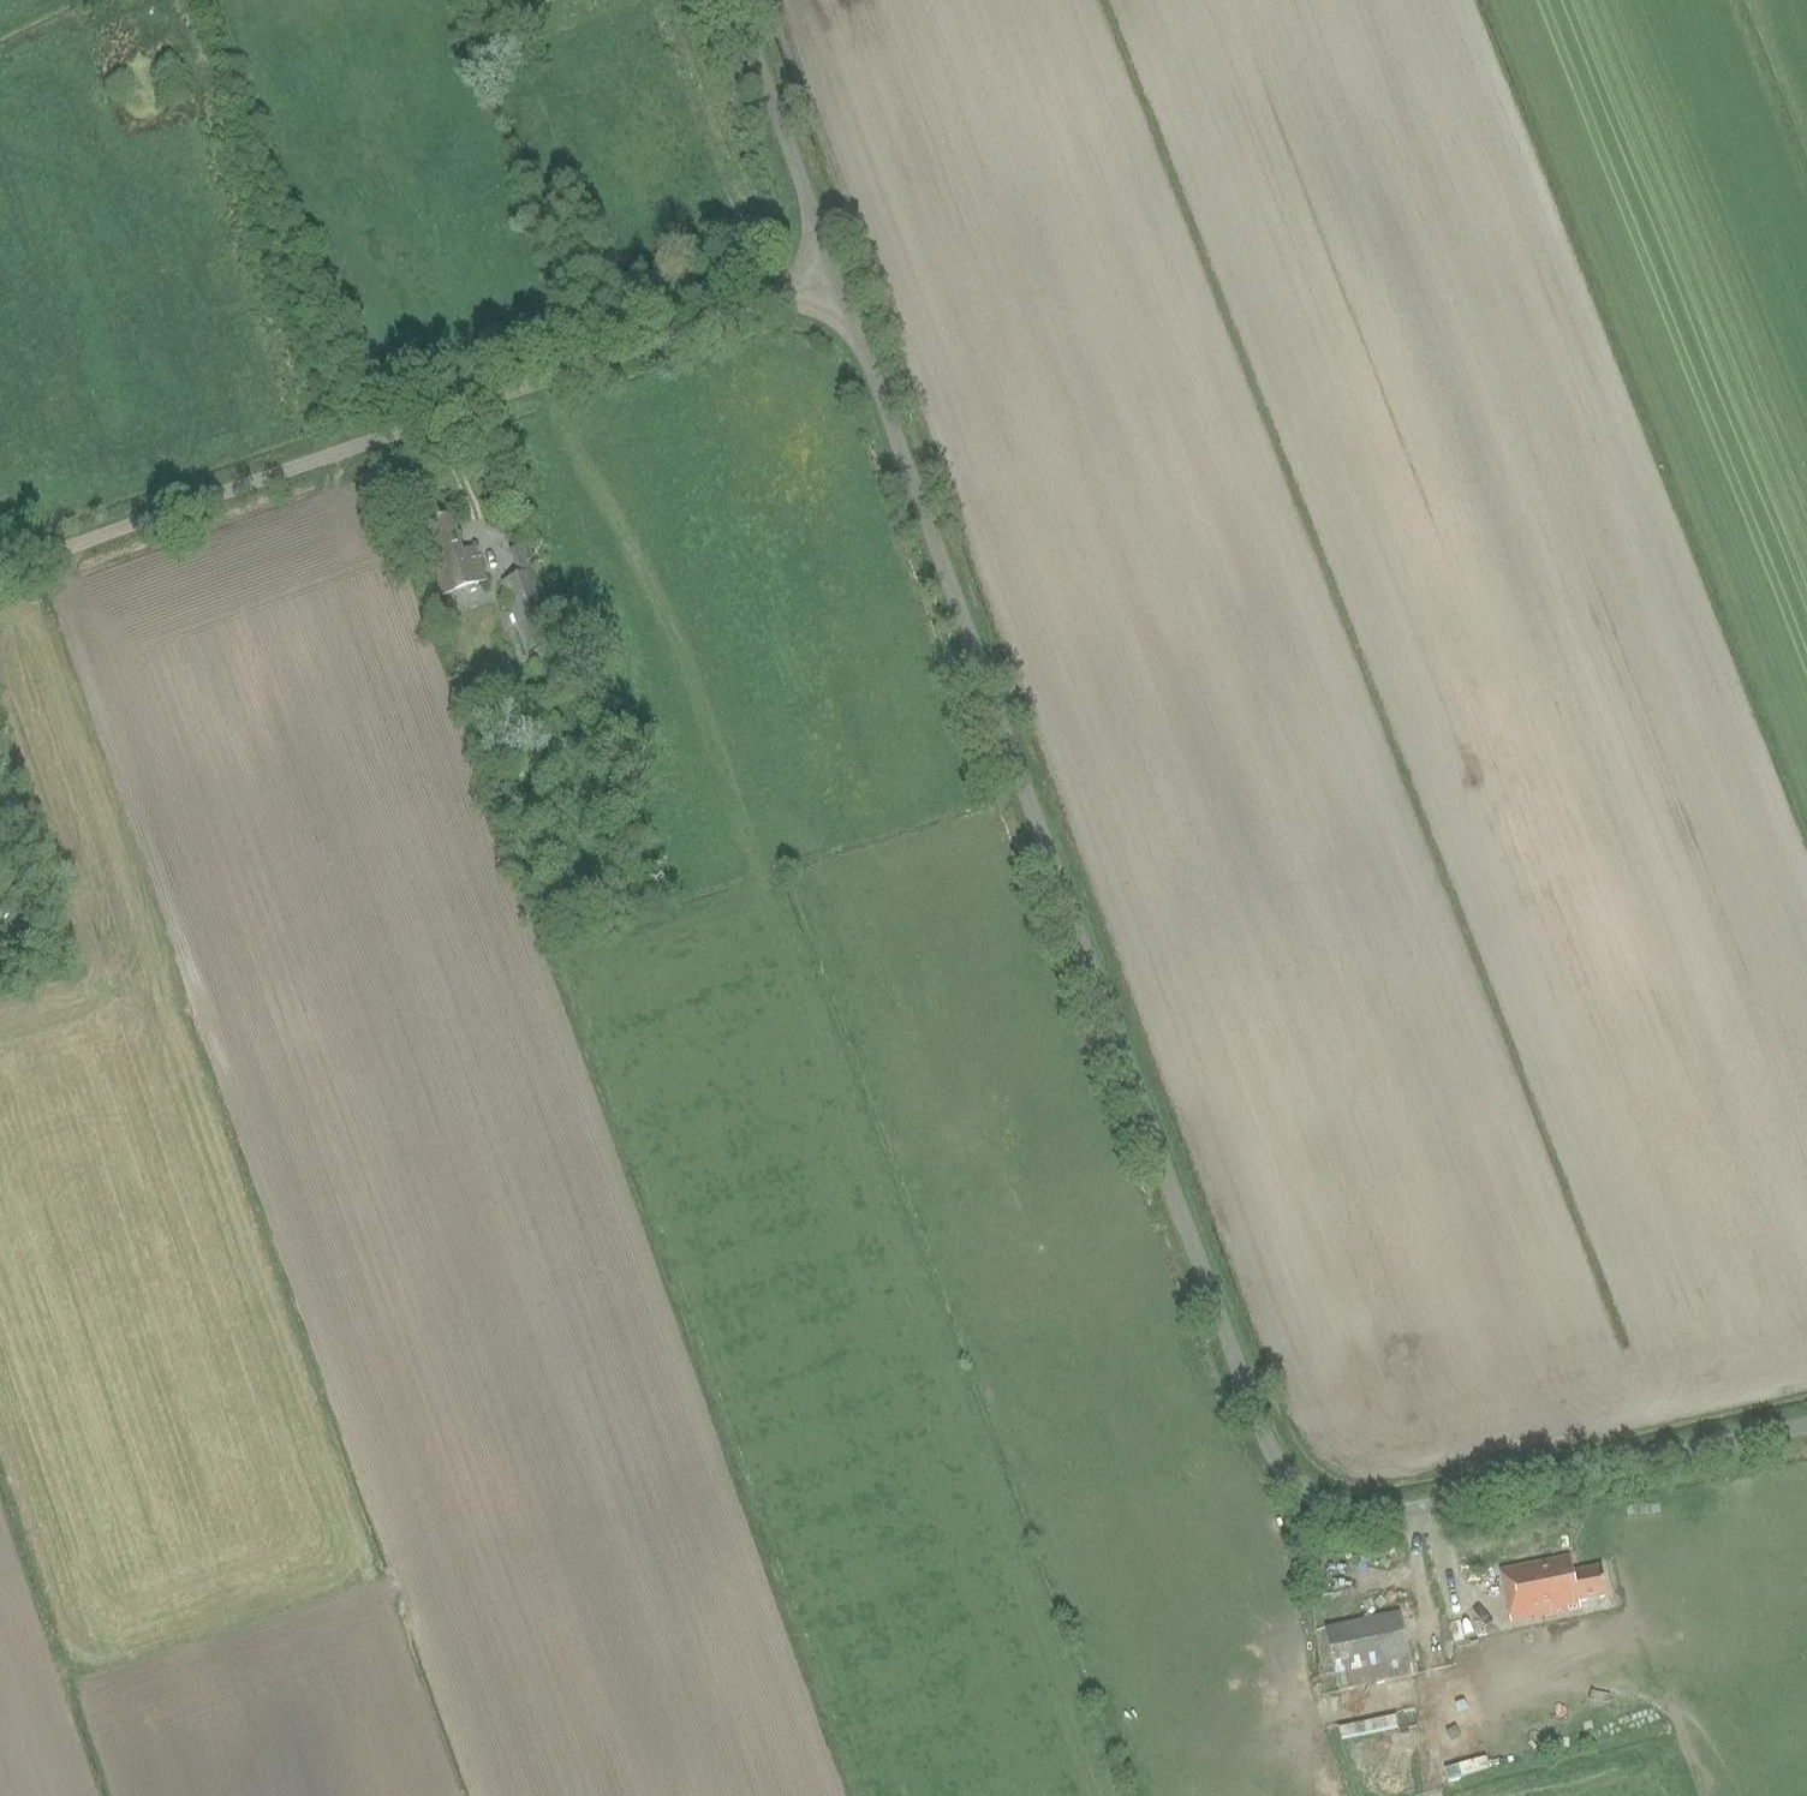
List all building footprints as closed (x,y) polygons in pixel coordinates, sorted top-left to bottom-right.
[(443,596),(487,581),(475,548),(464,552),(451,515),(418,527),(443,596)] [(557,644),(531,571),(501,582),(528,655),(557,644)] [(1580,1603),(1608,1598),(1602,1567),(1574,1573),(1571,1558),(1501,1571),(1511,1623),(1581,1610),(1580,1603)] [(1401,1612),(1326,1628),(1339,1692),(1415,1676),(1401,1612)] [(1463,1773),(1489,1767),(1487,1758),(1461,1764),(1463,1773)]
